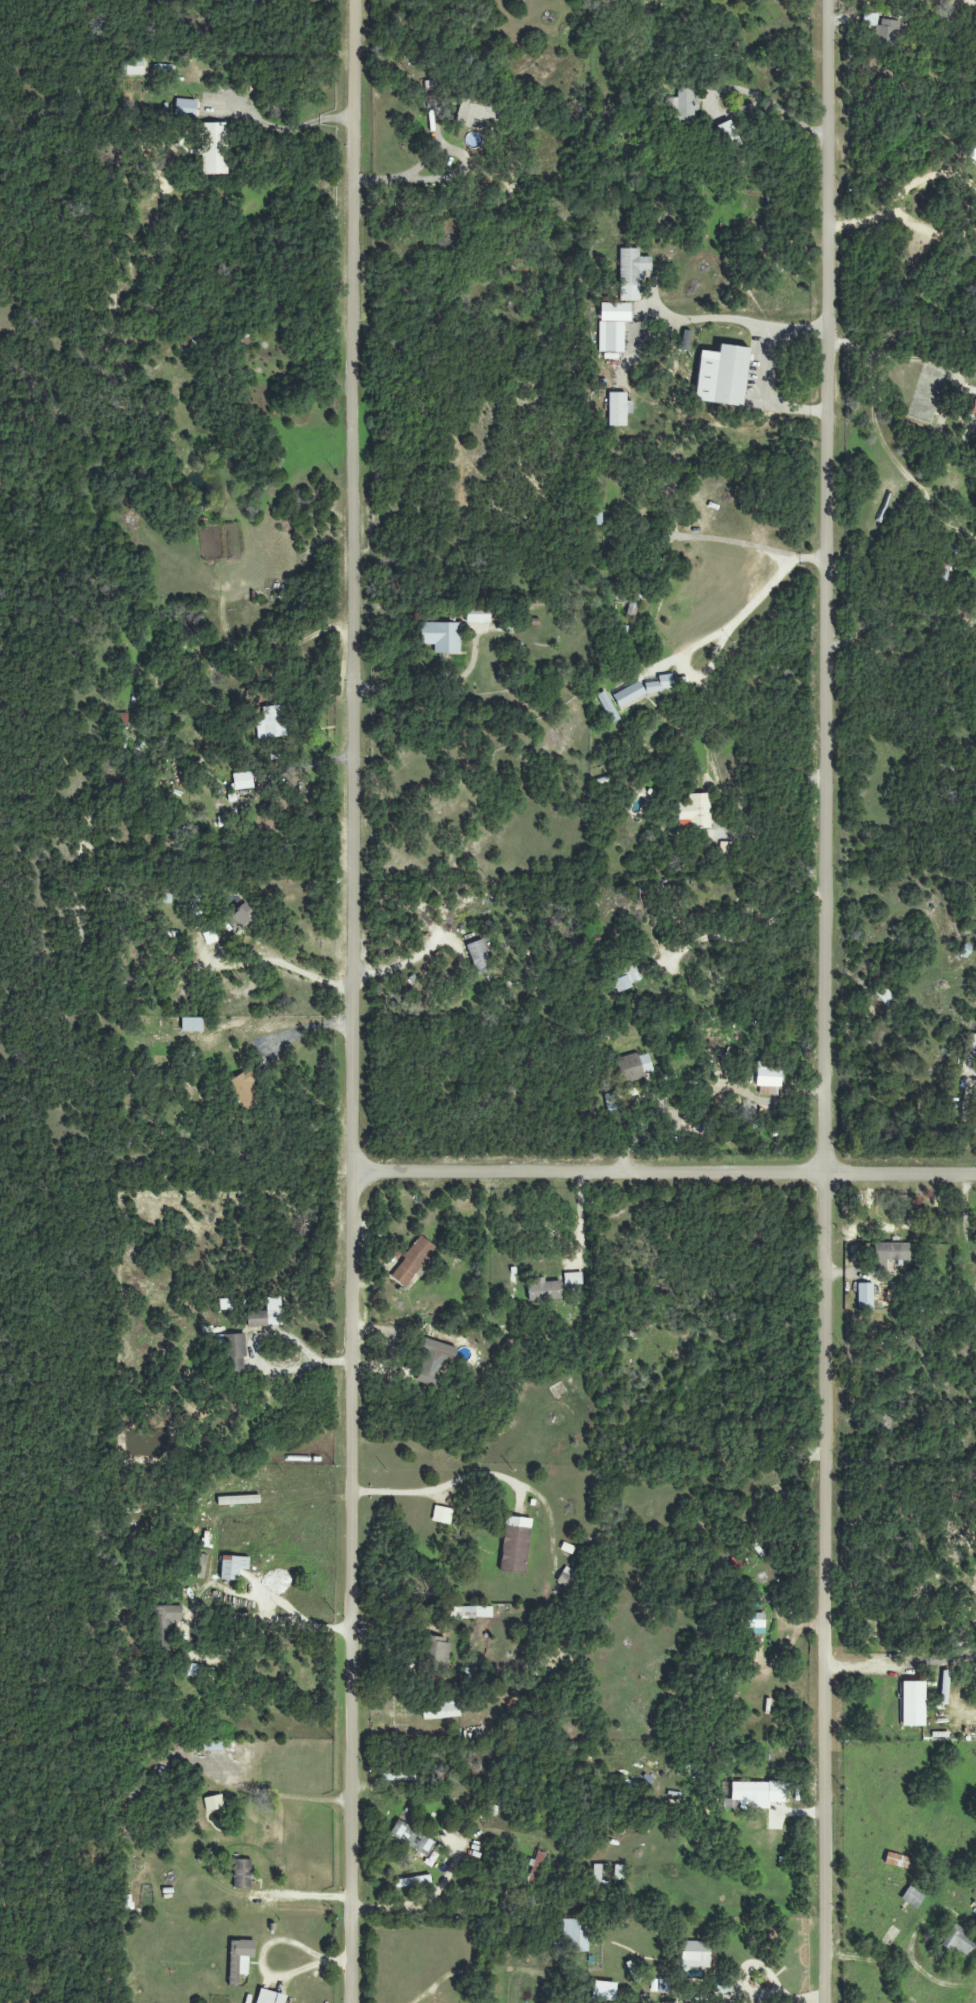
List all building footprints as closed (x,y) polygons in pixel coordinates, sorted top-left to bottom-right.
[(876,27),(876,41),(899,42),(899,20),(878,20),(878,14),(863,14),(863,26),(876,27)] [(144,75),(144,58),(126,58),(126,75),(144,75)] [(696,98),(694,98),(693,88),(677,89),(677,98),(669,98),(670,120),(697,119),(696,98)] [(175,117),(196,117),(196,100),(175,99),(175,117)] [(454,123),(472,128),(475,120),(495,126),(501,106),(485,101),(483,106),(461,100),(454,123)] [(726,151),(740,146),(731,120),(717,125),(726,151)] [(202,175),(227,174),(225,123),(196,124),(197,137),(201,137),(202,175)] [(638,249),(619,248),(619,287),(640,287),(640,271),(650,271),(650,257),(638,257),(638,249)] [(629,322),(630,304),(600,303),(599,321),(629,322)] [(624,323),(605,323),(606,352),(624,352),(624,323)] [(749,349),(718,344),(717,353),(700,351),(693,400),(742,406),(749,349)] [(626,393),(608,393),(608,426),(625,426),(626,413),(631,414),(632,401),(625,401),(626,393)] [(630,591),(626,615),(636,617),(639,593),(630,591)] [(489,623),(489,615),(466,615),(466,623),(489,623)] [(434,653),(459,654),(460,623),(420,622),(419,644),(434,645),(434,653)] [(644,683),(645,692),(672,690),(671,674),(657,676),(658,682),(644,683)] [(645,694),(638,681),(612,695),(619,708),(645,694)] [(596,695),(609,724),(619,720),(605,690),(596,695)] [(285,737),(283,706),(262,707),(263,721),(256,722),(257,738),(285,737)] [(233,789),(253,789),(252,773),(233,773),(233,789)] [(677,820),(691,820),(691,828),(709,828),(709,794),(689,794),(689,803),(678,802),(677,820)] [(227,917),(237,930),(255,916),(246,903),(227,917)] [(480,985),(494,980),(482,940),(468,944),(480,985)] [(612,980),(615,991),(641,983),(635,963),(623,967),(626,976),(612,980)] [(895,999),(882,984),(873,992),(886,1007),(895,999)] [(202,1018),(181,1018),(181,1032),(203,1032),(202,1018)] [(964,1035),(964,1058),(975,1057),(975,1034),(964,1035)] [(648,1054),(639,1056),(638,1053),(616,1058),(621,1083),(653,1075),(648,1054)] [(777,1096),(777,1087),(781,1087),(781,1068),(766,1067),(766,1062),(757,1062),(757,1095),(777,1096)] [(250,1082),(254,1080),(249,1070),(229,1081),(244,1110),(260,1102),(250,1082)] [(638,1104),(636,1089),(605,1093),(607,1108),(638,1104)] [(389,1276),(404,1288),(435,1247),(420,1236),(389,1276)] [(886,1260),(909,1261),(910,1244),(874,1243),(874,1268),(886,1268),(886,1260)] [(561,1300),(560,1281),(544,1282),(544,1279),(527,1280),(527,1301),(561,1300)] [(857,1283),(857,1309),(873,1309),(873,1284),(857,1283)] [(281,1297),(266,1298),(266,1311),(247,1312),(247,1327),(281,1326),(281,1297)] [(229,1375),(245,1374),(243,1334),(227,1335),(229,1375)] [(457,1347),(425,1339),(414,1382),(434,1387),(441,1360),(452,1363),(457,1347)] [(498,1571),(524,1575),(531,1520),(506,1516),(498,1571)] [(203,1579),(207,1555),(198,1554),(194,1578),(203,1579)] [(249,1557),(221,1556),(220,1580),(239,1581),(239,1569),(248,1570),(249,1557)] [(155,1606),(154,1645),(171,1645),(172,1620),(181,1621),(182,1606),(155,1606)] [(491,1607),(447,1606),(447,1618),(491,1618),(491,1607)] [(751,1613),(751,1630),(764,1629),(764,1613),(751,1613)] [(451,1641),(424,1635),(416,1670),(431,1673),(432,1668),(445,1670),(451,1641)] [(202,1666),(188,1665),(188,1675),(201,1676),(202,1666)] [(924,1682),(901,1682),(901,1726),(924,1726),(924,1682)] [(423,1719),(457,1717),(456,1703),(422,1704),(423,1719)] [(207,1751),(221,1749),(221,1741),(207,1743),(207,1751)] [(731,1782),(731,1800),(740,1800),(740,1808),(769,1809),(769,1802),(785,1802),(785,1782),(731,1782)] [(204,1798),(205,1811),(223,1809),(221,1795),(204,1798)] [(427,1857),(436,1842),(398,1819),(389,1834),(427,1857)] [(913,1859),(887,1852),(883,1864),(910,1871),(913,1859)] [(251,1860),(234,1859),(233,1888),(251,1888),(251,1860)] [(603,1883),(602,1865),(592,1865),(593,1884),(603,1883)] [(625,1865),(615,1865),(614,1881),(625,1881),(625,1865)] [(395,1889),(431,1883),(429,1874),(393,1881),(395,1889)] [(916,1909),(924,1895),(908,1886),(901,1900),(916,1909)] [(587,1952),(588,1920),(560,1919),(560,1944),(566,1944),(566,1951),(587,1952)] [(975,1940),(952,1925),(940,1945),(952,1953),(954,1949),(966,1956),(975,1940)] [(248,1974),(248,1958),(254,1958),(254,1941),(230,1941),(229,1985),(238,1985),(238,1974),(248,1974)] [(709,1968),(710,1942),(682,1941),(681,1967),(709,1968)] [(658,1993),(667,1993),(668,1980),(658,1979),(658,1993)] [(591,1999),(613,2002),(616,1983),(593,1980),(591,1999)] [(258,1990),(256,2002),(283,2002),(285,1995),(258,1990)]
